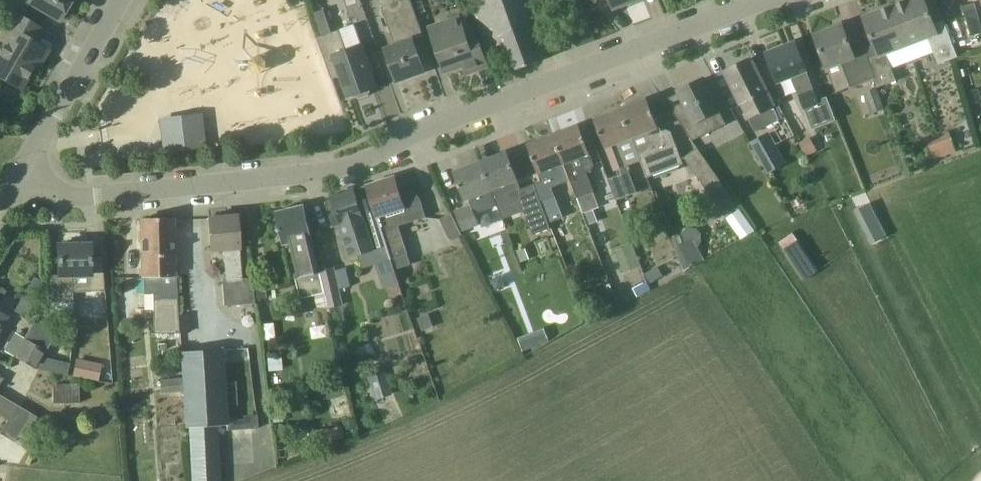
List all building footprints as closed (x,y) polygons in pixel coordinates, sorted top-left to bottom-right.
[(29,2),(61,20),(73,0),(27,0),(26,0),(29,2)] [(414,41),(425,37),(411,0),(401,0),(382,7),(396,46),(386,49),(398,82),(425,72),(414,41)] [(489,49),(503,44),(513,72),(544,60),(522,0),(471,0),(489,49)] [(579,47),(596,41),(580,0),(561,0),(579,47)] [(615,9),(637,0),(611,0),(615,9)] [(909,46),(929,38),(939,65),(959,58),(945,20),(934,24),(925,0),(910,0),(894,6),(909,46)] [(963,6),(972,35),(980,33),(980,16),(976,2),(963,6)] [(888,54),(909,46),(894,6),(864,17),(879,57),(870,60),(875,78),(879,88),(898,81),(888,54)] [(314,13),(321,37),(331,33),(323,10),(314,13)] [(15,31),(0,56),(0,76),(21,88),(37,62),(40,64),(48,50),(36,42),(43,30),(16,13),(7,27),(15,31)] [(430,28),(433,38),(445,72),(464,65),(468,74),(489,66),(480,42),(478,42),(473,29),(465,32),(460,17),(430,28)] [(875,78),(870,60),(869,57),(857,61),(843,25),(816,36),(828,68),(843,62),(852,87),(875,78)] [(378,89),(363,44),(347,50),(340,30),(318,38),(333,79),(342,76),(350,99),(356,97),(361,99),(370,96),(372,91),(378,89)] [(767,54),(779,82),(793,77),(801,97),(800,97),(805,109),(821,103),(816,91),(812,82),(808,71),(797,43),(767,54)] [(751,59),(726,71),(753,126),(754,126),(753,124),(756,122),(759,127),(779,117),(751,59)] [(665,100),(674,112),(694,141),(727,125),(705,79),(680,91),(680,93),(665,100)] [(871,114),(884,109),(876,87),(863,92),(871,114)] [(649,99),(622,109),(633,138),(648,178),(684,164),(672,132),(667,130),(660,132),(659,128),(660,128),(649,99)] [(633,138),(622,109),(595,120),(606,148),(607,148),(616,171),(628,166),(619,143),(633,138)] [(580,125),(554,135),(572,183),(579,199),(587,195),(595,192),(588,174),(593,172),(596,166),(580,125)] [(202,127),(163,132),(165,151),(205,146),(202,127)] [(937,135),(945,156),(956,152),(948,131),(937,135)] [(751,143),(769,174),(787,164),(769,133),(751,143)] [(562,187),(572,183),(554,135),(528,145),(539,174),(540,173),(548,192),(562,187)] [(933,160),(945,156),(937,135),(926,139),(933,160)] [(810,137),(799,142),(806,157),(817,151),(810,137)] [(508,153),(482,163),(492,190),(500,209),(522,201),(535,235),(552,229),(549,222),(548,218),(541,200),(535,184),(522,189),(508,153)] [(487,192),(492,190),(482,163),(456,173),(466,200),(467,200),(469,207),(456,212),(467,240),(483,234),(475,211),(486,207),(481,194),(487,192)] [(709,166),(695,175),(722,213),(735,204),(709,166)] [(615,200),(627,196),(620,175),(608,179),(615,200)] [(387,246),(391,259),(399,284),(408,281),(404,267),(402,268),(396,249),(409,245),(406,237),(402,238),(398,226),(426,217),(421,200),(420,198),(419,197),(416,194),(413,192),(410,190),(406,190),(400,190),(396,176),(368,185),(387,246)] [(333,228),(342,225),(346,237),(341,238),(348,259),(361,255),(365,267),(391,259),(387,246),(368,185),(333,197),(334,200),(325,203),(333,228)] [(549,222),(561,217),(553,195),(541,200),(548,218),(549,222)] [(584,214),(593,210),(587,195),(579,199),(584,214)] [(886,236),(869,203),(858,209),(875,242),(886,236)] [(306,205),(296,208),(277,212),(285,245),(289,244),(297,278),(302,299),(326,293),(321,272),(306,205)] [(597,222),(593,210),(586,213),(590,225),(597,222)] [(740,212),(730,219),(743,237),(753,230),(740,212)] [(461,235),(451,213),(440,219),(450,240),(461,235)] [(238,216),(211,218),(210,218),(213,251),(224,250),(227,278),(221,279),(223,306),(254,303),(254,299),(252,283),(252,277),(243,277),(238,216)] [(174,219),(173,219),(143,219),(144,278),(145,278),(145,293),(154,293),(155,334),(180,333),(177,297),(178,297),(177,275),(175,275),(174,219)] [(784,250),(793,265),(809,255),(799,239),(784,250)] [(676,249),(685,270),(705,259),(694,240),(676,249)] [(91,244),(59,245),(60,275),(50,276),(50,303),(74,303),(74,291),(104,291),(102,256),(92,257),(91,244)] [(623,272),(640,265),(632,244),(615,250),(623,272)] [(530,259),(526,248),(517,251),(521,262),(530,259)] [(658,267),(645,274),(650,284),(663,276),(658,267)] [(321,272),(326,293),(330,311),(344,307),(335,268),(321,272)] [(34,277),(30,284),(40,290),(41,291),(46,283),(34,277)] [(252,283),(254,299),(266,298),(264,281),(252,283)] [(30,284),(15,310),(26,316),(40,290),(30,284)] [(601,284),(586,291),(591,305),(607,298),(601,284)] [(318,325),(328,324),(326,308),(316,309),(318,325)] [(430,315),(418,319),(423,330),(434,326),(430,315)] [(35,319),(24,339),(46,351),(57,332),(35,319)] [(52,356),(27,340),(24,339),(14,355),(35,368),(35,369),(42,371),(52,356)] [(181,353),(182,379),(183,390),(185,427),(190,427),(193,480),(219,480),(215,425),(227,425),(223,350),(181,353)] [(98,381),(102,363),(75,358),(71,376),(98,381)] [(68,376),(71,363),(55,359),(52,372),(68,376)] [(392,394),(384,370),(367,376),(374,399),(392,394)] [(162,392),(183,390),(182,379),(161,380),(162,392)] [(53,403),(79,403),(79,384),(53,384),(53,403)] [(0,395),(0,415),(10,420),(2,434),(16,442),(33,414),(0,395)] [(244,419),(227,420),(227,425),(228,430),(257,428),(257,415),(244,415),(244,419)] [(343,421),(346,430),(356,426),(352,417),(343,421)] [(312,432),(314,447),(327,445),(327,441),(343,438),(341,427),(312,432)]
